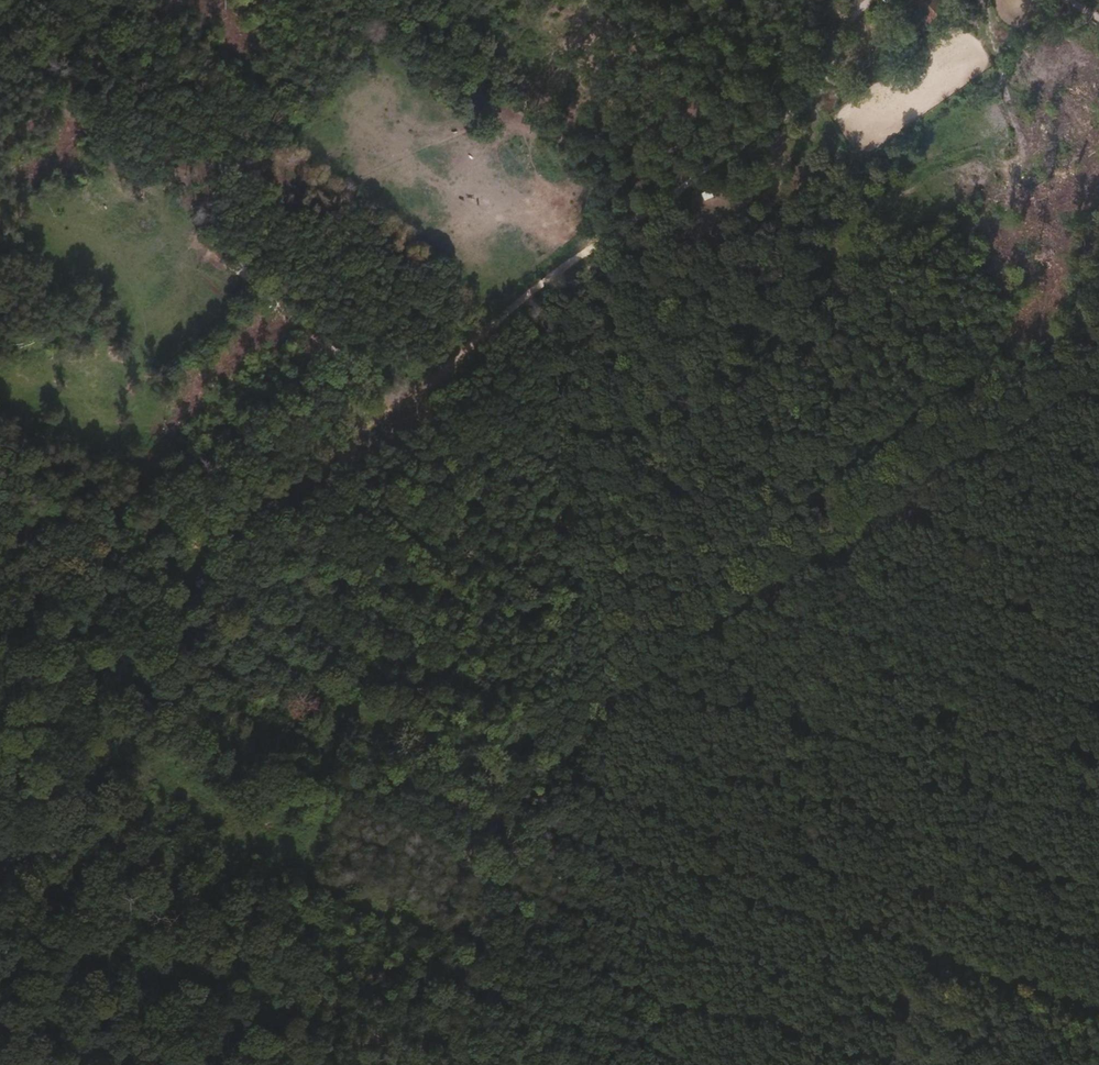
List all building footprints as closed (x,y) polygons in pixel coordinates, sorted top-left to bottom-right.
[(935,47),(948,34),(939,26),(926,39),(935,47)]
